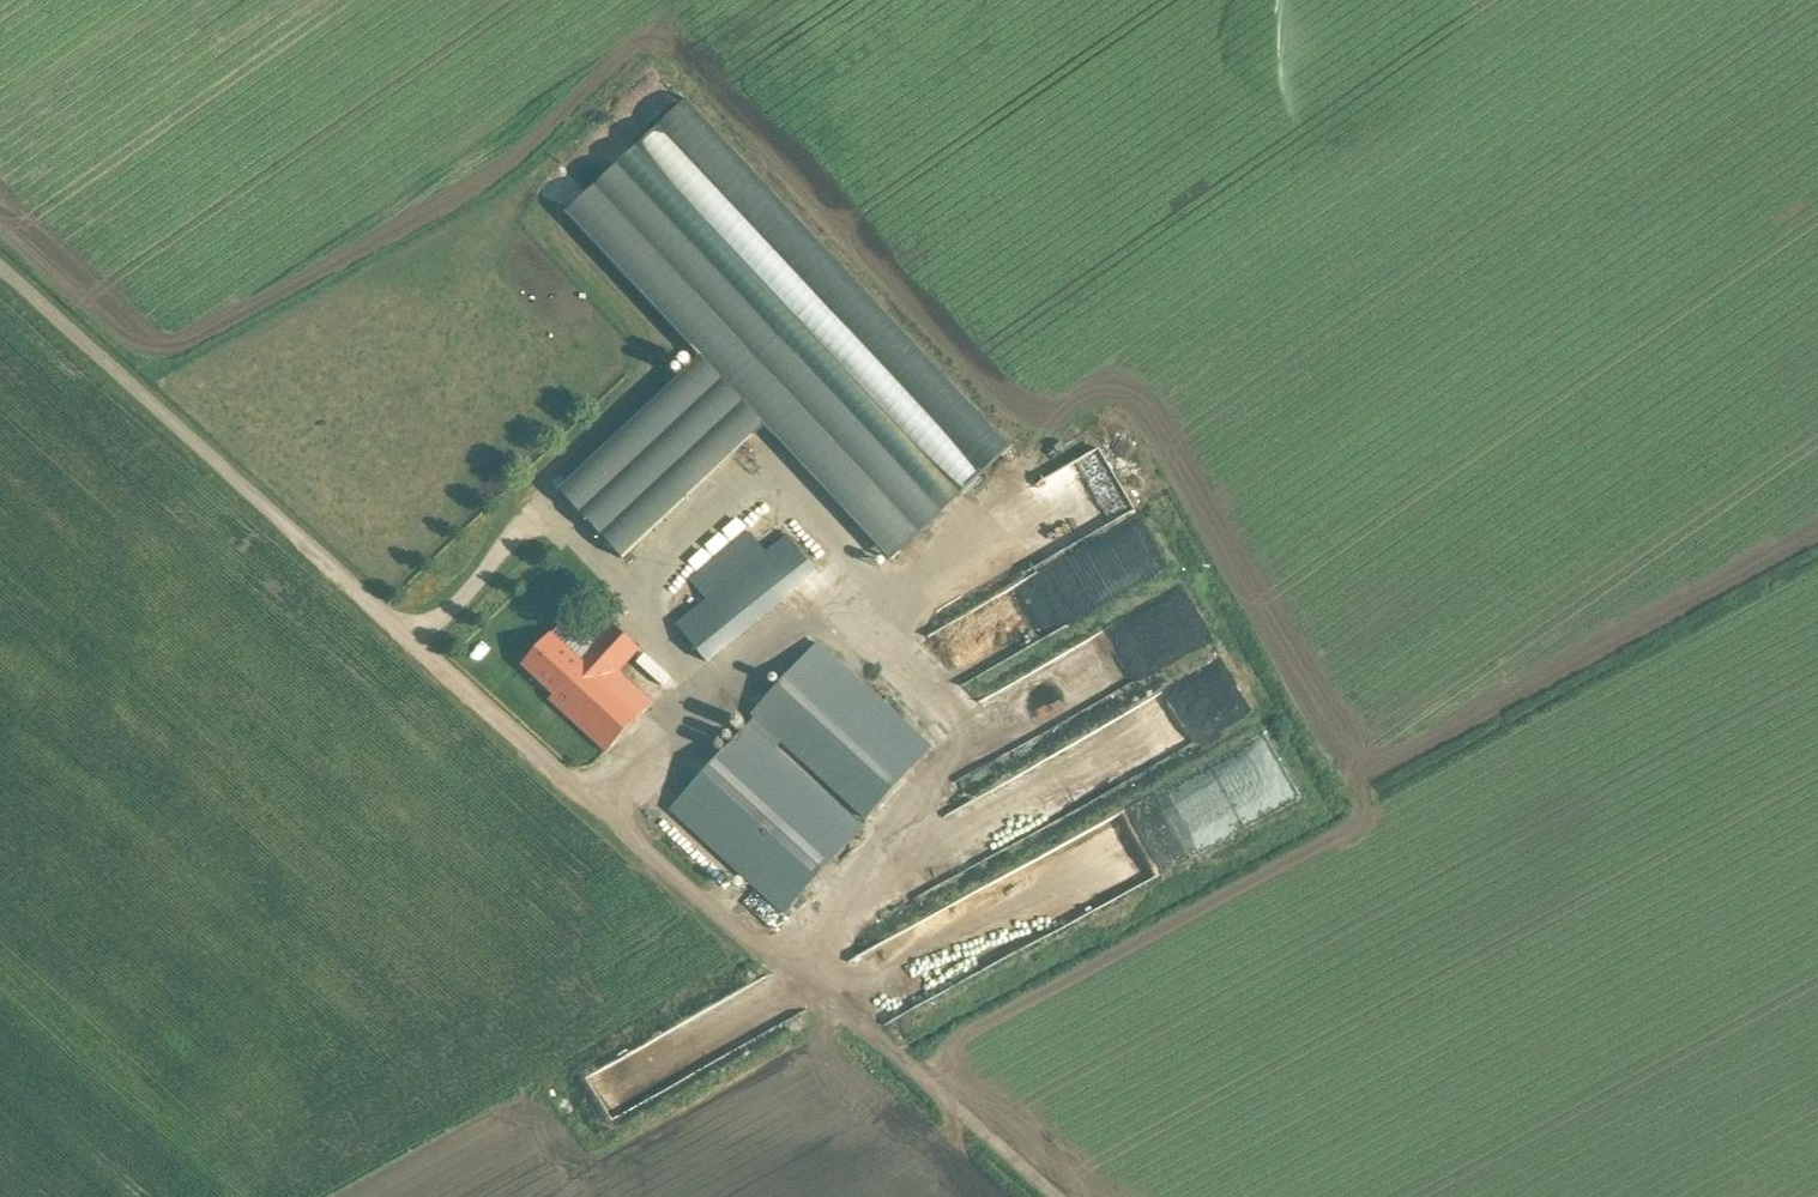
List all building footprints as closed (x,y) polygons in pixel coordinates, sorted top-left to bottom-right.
[(558,491),(623,557),(766,423),(895,558),(1014,445),(689,99),(569,212),(703,356),(558,491)] [(752,532),(692,581),(707,598),(767,550),(752,532)] [(524,664),(556,694),(551,698),(607,751),(653,702),(619,671),(640,648),(613,623),(579,659),(552,633),(524,664)] [(760,705),(763,708),(755,717),(866,819),(932,747),(817,642),(760,705)] [(864,828),(777,749),(783,743),(755,717),(671,809),(785,914),(864,828)]
